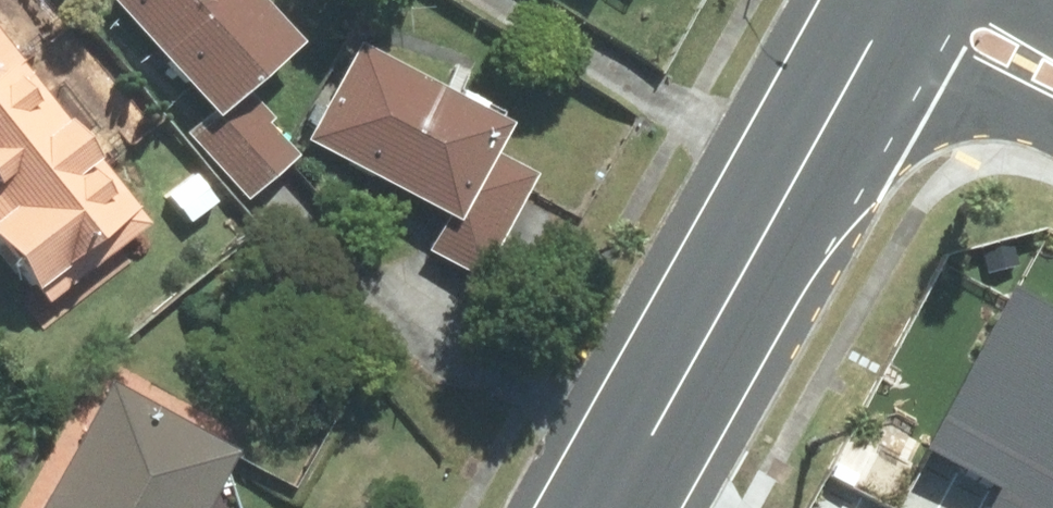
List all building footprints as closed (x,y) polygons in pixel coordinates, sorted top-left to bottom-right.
[(51,308),(162,215),(108,166),(160,122),(53,0),(0,0),(0,248),(51,308)] [(211,114),(181,140),(243,210),(311,150),(265,97),(317,52),(271,0),(114,0),(211,114)] [(369,37),(314,133),(456,213),(435,250),(487,280),(551,168),(511,146),(523,124),(369,37)] [(1009,263),(925,419),(998,458),(971,507),(1052,507),(1052,286),(1009,263)] [(116,382),(46,507),(218,507),(248,452),(116,382)]
